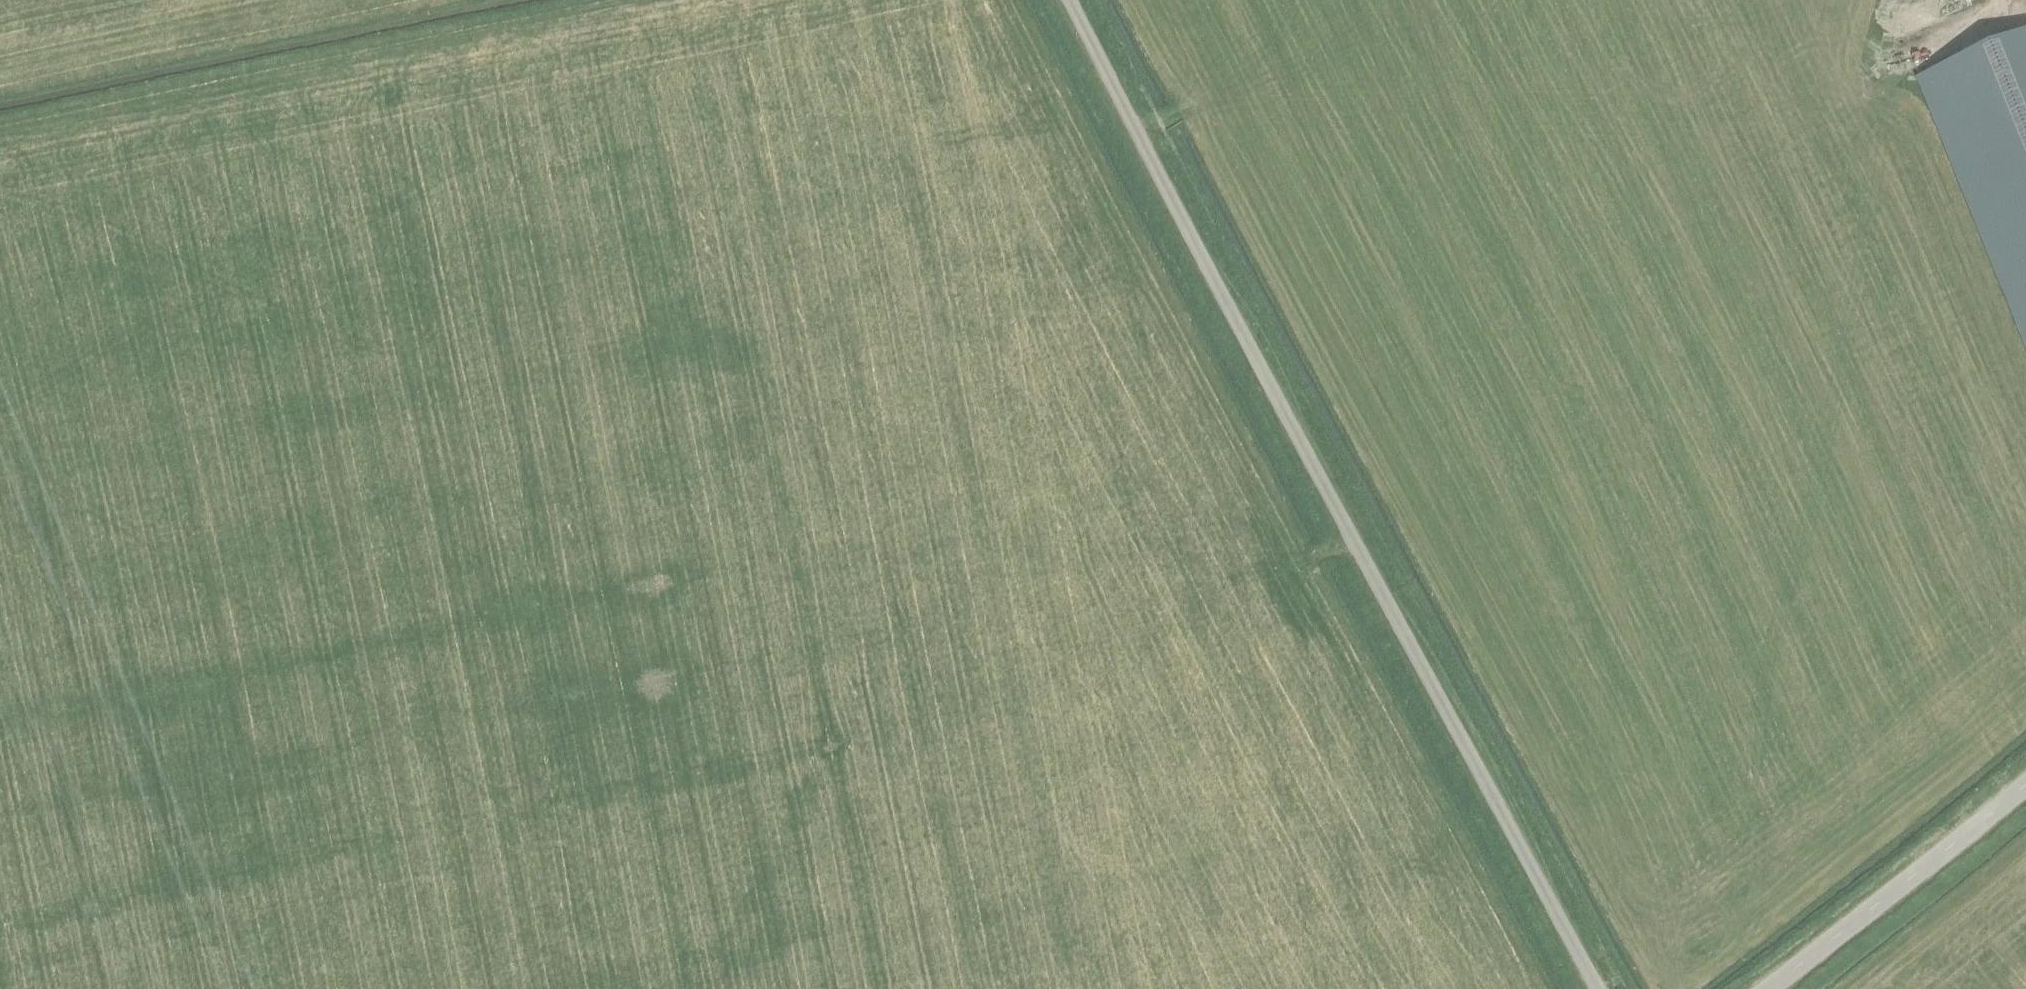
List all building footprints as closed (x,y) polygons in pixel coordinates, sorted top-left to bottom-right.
[(1916,79),(2025,349),(2025,34),(1916,79)]
